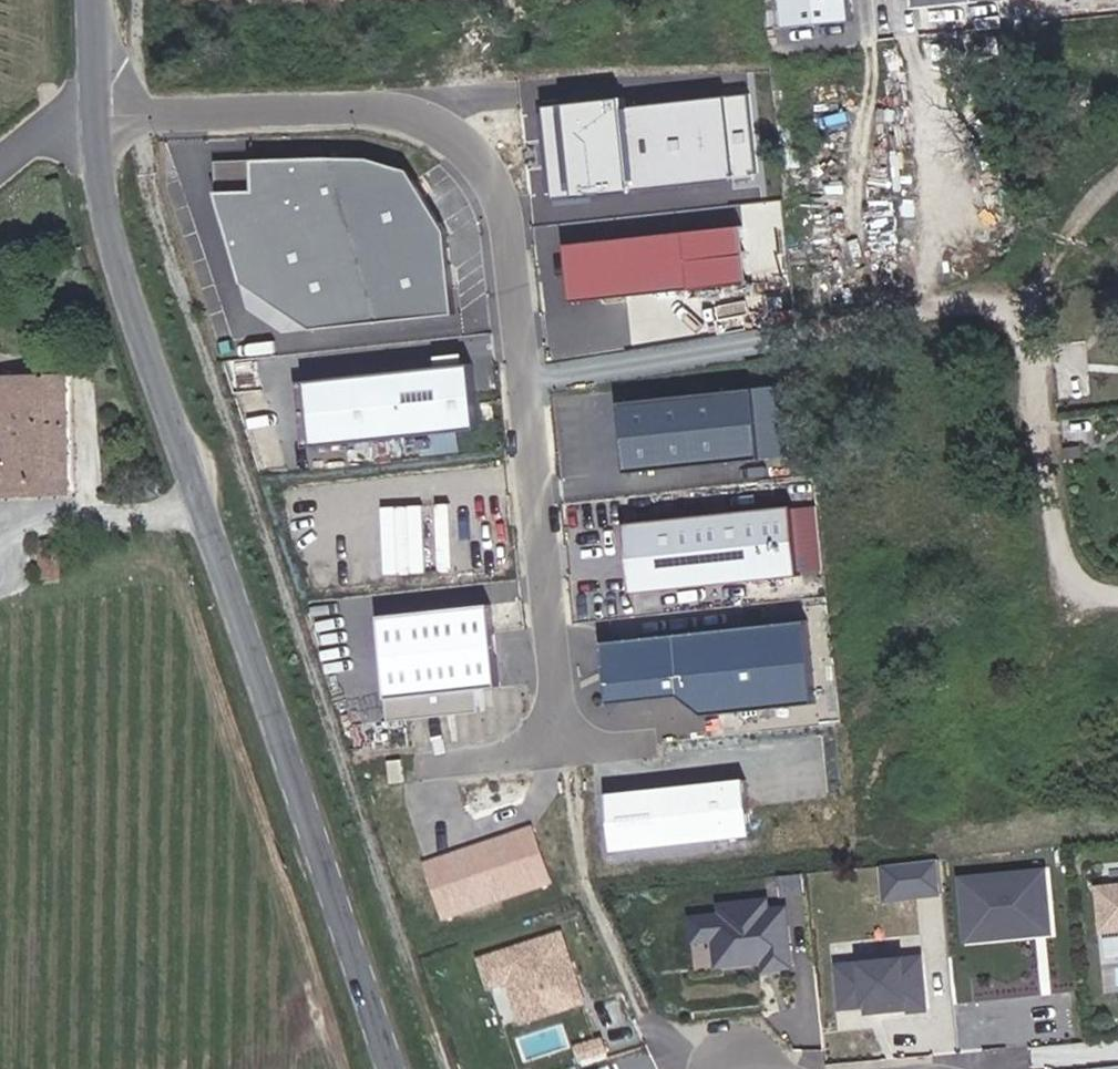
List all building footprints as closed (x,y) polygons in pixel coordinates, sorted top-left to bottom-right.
[(852,0),(786,0),(789,30),(854,23),(852,0)] [(977,0),(916,0),(917,10),(972,5),(977,2),(977,0)] [(754,89),(556,106),(564,197),(762,180),(754,89)] [(457,317),(448,233),(410,173),(370,161),(253,162),(253,172),(216,173),(216,195),(244,287),(312,333),(457,317)] [(253,172),(253,162),(216,163),(216,173),(253,172)] [(575,242),(581,300),(757,283),(751,225),(575,242)] [(481,432),(473,356),(307,373),(315,450),(422,438),(423,453),(460,449),(459,434),(481,432)] [(71,493),(68,374),(0,375),(0,496),(71,493)] [(789,457),(782,386),(755,389),(763,460),(789,457)] [(763,460),(755,389),(620,404),(628,475),(763,460)] [(155,493),(153,481),(143,483),(146,495),(155,493)] [(454,574),(450,502),(380,506),(384,578),(454,574)] [(798,573),(791,504),(623,521),(630,590),(798,573)] [(41,576),(59,577),(61,545),(43,544),(41,576)] [(493,685),(484,603),(378,614),(389,718),(477,709),(475,687),(493,685)] [(816,706),(807,622),(612,642),(618,705),(681,698),(705,718),(816,706)] [(741,778),(608,791),(614,849),(747,835),(741,778)] [(532,828),(424,863),(443,921),(551,886),(532,828)] [(1046,865),(957,874),(964,942),(1053,933),(1046,865)] [(1102,887),(1107,931),(1117,930),(1117,886),(1102,887)] [(797,967),(790,908),(772,910),(771,899),(723,904),(725,914),(695,918),(697,942),(718,940),(721,966),(767,961),(775,960),(776,969),(797,967)] [(563,933),(476,960),(487,993),(506,989),(520,1027),(585,1006),(563,933)] [(1109,933),(1109,951),(1117,951),(1117,933),(1109,933)] [(923,1013),(917,958),(841,965),(846,1010),(870,1008),(869,1005),(876,1004),(877,1014),(904,1012),(904,1014),(923,1013)]
